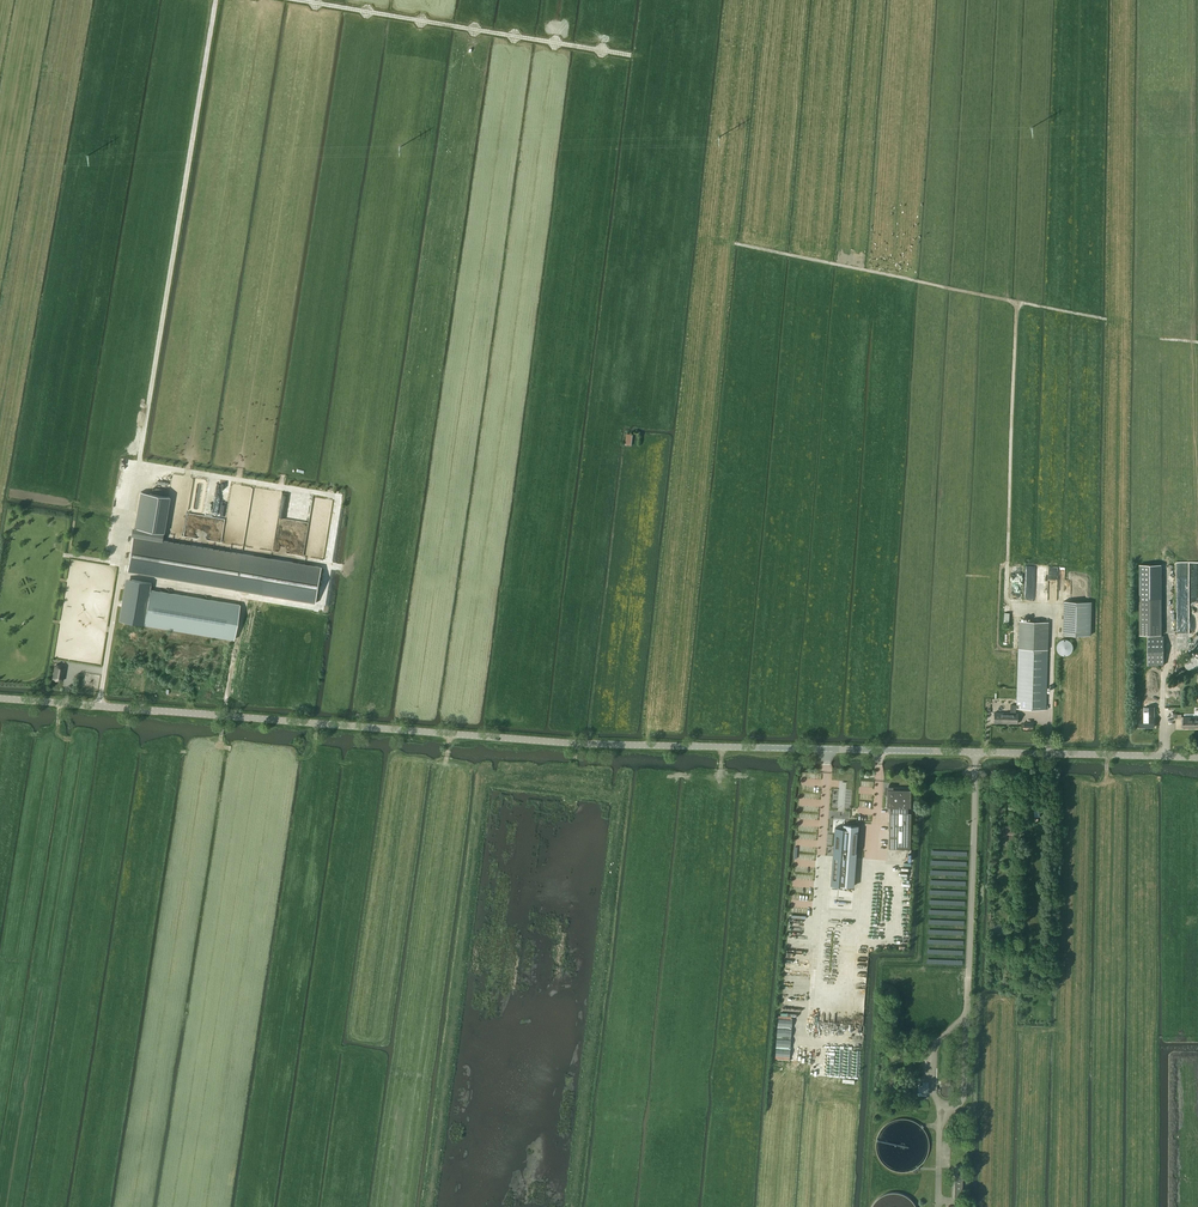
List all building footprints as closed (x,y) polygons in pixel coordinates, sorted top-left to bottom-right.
[(164,533),(170,497),(168,497),(140,492),(135,528),(164,533)] [(128,569),(127,572),(236,589),(242,591),(316,603),(322,567),(242,553),(180,543),(172,542),(133,535),(128,569)] [(126,583),(119,620),(235,640),(241,604),(151,589),(152,583),(132,580),(126,583)] [(1140,598),(1140,624),(1162,624),(1162,598),(1140,598)] [(1064,601),(1063,634),(1091,635),(1091,602),(1064,601)] [(995,712),(994,722),(1001,723),(1017,723),(1018,713),(1015,713),(1016,708),(1045,709),(1048,622),(1020,621),(1017,705),(1010,705),(1010,713),(1002,712),(995,712)] [(1140,624),(1140,635),(1162,635),(1162,624),(1140,624)] [(1148,664),(1164,664),(1164,636),(1148,636),(1148,664)] [(53,679),(56,681),(59,681),(63,680),(65,667),(62,665),(58,664),(55,665),(53,679)] [(1144,717),(1140,717),(1140,727),(1154,727),(1154,717),(1154,706),(1144,706),(1144,717)] [(1184,716),(1184,728),(1195,727),(1197,727),(1197,718),(1195,718),(1191,718),(1191,716),(1184,716)] [(888,793),(887,807),(889,807),(888,849),(911,849),(912,812),(909,812),(909,807),(911,807),(911,789),(891,789),(888,789),(888,793)] [(835,827),(831,884),(854,886),(858,825),(858,826),(843,825),(843,824),(843,829),(835,828),(835,827)] [(954,1178),(954,1198),(963,1198),(964,1178),(963,1178),(963,1175),(957,1174),(957,1178),(954,1178)]
